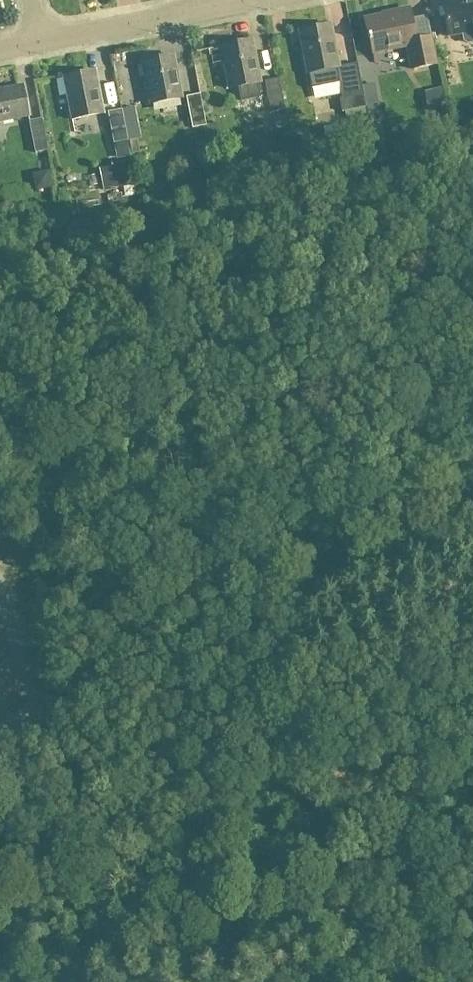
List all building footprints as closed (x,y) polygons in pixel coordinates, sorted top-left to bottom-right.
[(442,6),(448,37),(462,35),(464,41),(469,45),(472,44),(472,0),(466,0),(466,1),(442,6)] [(377,19),(364,21),(368,43),(371,42),(373,54),(407,47),(412,71),(436,66),(431,38),(415,41),(409,10),(376,17),(377,19)] [(312,90),(340,84),(343,99),(341,100),(343,113),(367,108),(363,88),(358,64),(339,68),(330,26),(300,32),(308,75),(309,75),(312,90)] [(252,41),(221,47),(230,90),(239,88),(242,102),(261,98),(260,94),(263,94),(252,41)] [(173,56),(142,63),(151,105),(182,99),(173,56)] [(95,71),(54,79),(54,80),(56,80),(60,96),(67,95),(72,120),(104,113),(95,71)] [(279,79),(265,82),(271,113),(286,110),(279,79)] [(22,86),(0,90),(0,124),(29,118),(22,86)] [(375,86),(363,88),(367,108),(369,120),(381,118),(375,86)] [(201,94),(186,97),(193,129),(207,126),(201,94)] [(122,110),(108,113),(115,144),(128,142),(122,110)] [(42,119),(29,122),(34,153),(48,150),(42,119)]
